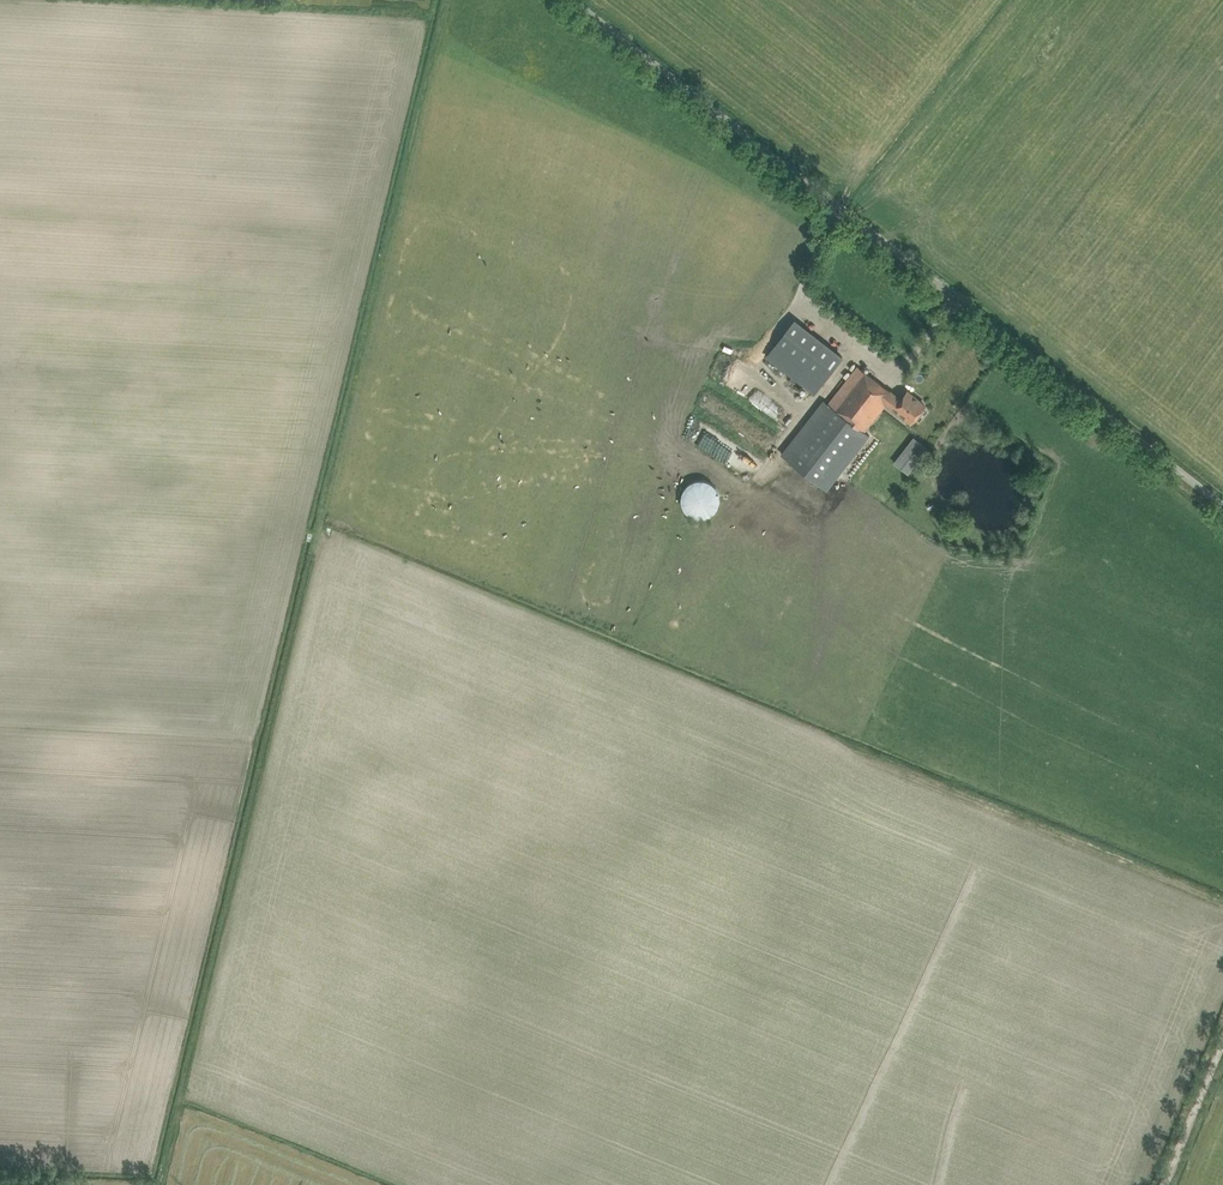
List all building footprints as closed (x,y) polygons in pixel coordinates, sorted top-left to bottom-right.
[(795,320),(788,329),(766,357),(814,394),(843,357),(795,320)] [(901,400),(858,366),(828,403),(842,414),(841,416),(813,452),(835,470),(886,404),(894,410),(895,408),(912,422),(925,405),(908,391),(901,400)] [(914,438),(895,462),(909,473),(928,449),(914,438)] [(683,490),(682,496),(682,501),(683,505),(687,511),(692,515),(700,517),(706,516),(711,515),(716,510),(719,503),(720,495),(718,490),(716,485),(711,481),(707,479),(703,478),(698,479),(693,480),(691,481),(686,485),(683,490)]
